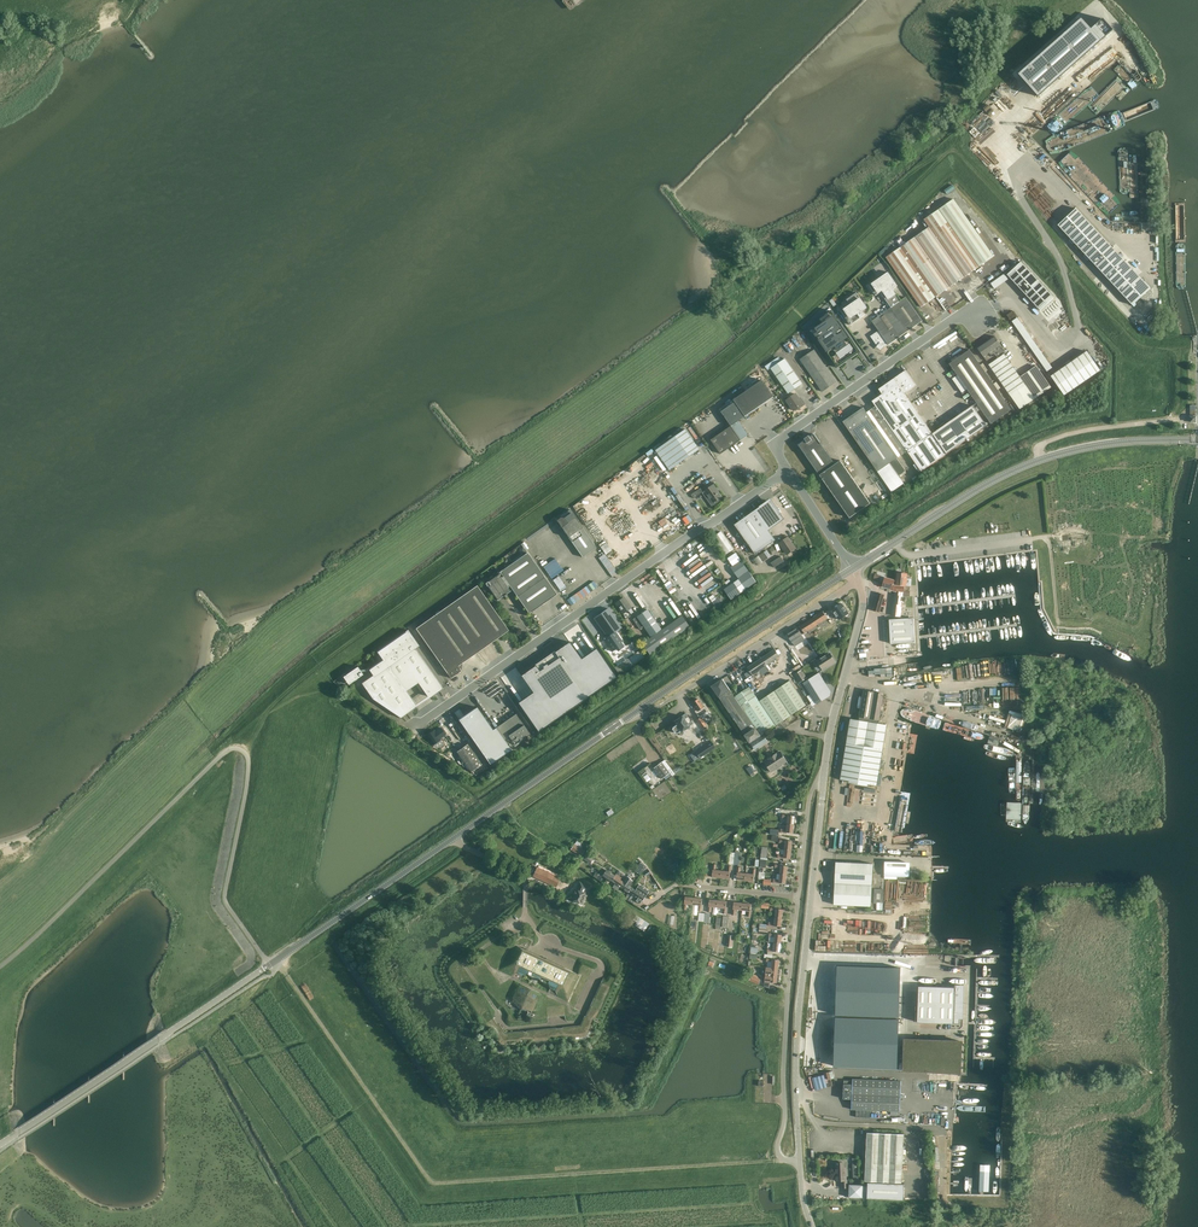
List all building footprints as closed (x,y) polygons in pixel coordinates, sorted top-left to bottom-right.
[(1081,18),(1018,74),(1038,96),(1101,41),(1081,18)] [(953,199),(924,220),(929,227),(886,257),(921,307),(994,256),(953,199)] [(1150,288),(1076,208),(1058,225),(1132,305),(1150,288)] [(1041,310),(1054,298),(1021,262),(1007,275),(1041,310)] [(880,292),(891,307),(908,331),(922,321),(906,297),(901,301),(893,289),(898,286),(895,282),(888,272),(869,286),(876,296),(880,292)] [(850,325),(860,318),(865,315),(862,311),(867,308),(857,293),(847,300),(850,305),(841,311),(850,325)] [(955,295),(949,299),(953,305),(959,301),(955,295)] [(888,345),(908,331),(891,307),(872,321),(879,332),(876,334),(876,333),(870,336),(877,346),(878,346),(878,345),(881,348),(883,346),(884,347),(888,344),(888,345)] [(822,323),(810,331),(817,341),(818,341),(830,358),(837,368),(844,363),(852,357),(853,357),(861,352),(835,315),(832,310),(825,315),(819,319),(822,323)] [(995,355),(997,359),(989,365),(1020,409),(1051,387),(1036,366),(1020,377),(1004,354),(1006,353),(1001,345),(995,336),(978,348),(987,361),(995,355)] [(807,355),(800,360),(822,392),(836,382),(814,350),(807,355)] [(970,350),(949,364),(957,375),(952,379),(962,393),(967,389),(979,406),(991,424),(996,420),(997,423),(999,421),(998,419),(1011,409),(998,390),(994,384),(985,372),(981,366),(970,350)] [(1087,351),(1051,376),(1064,395),(1100,370),(1087,351)] [(776,365),(771,368),(788,393),(802,384),(785,359),(776,365)] [(773,361),(765,366),(768,371),(771,368),(776,365),(773,361)] [(906,370),(879,389),(882,394),(872,401),(874,404),(873,406),(905,453),(907,451),(921,471),(947,454),(946,454),(986,426),(972,406),(932,433),(905,394),(916,385),(906,370)] [(759,372),(749,378),(752,383),(762,376),(759,372)] [(711,440),(717,449),(721,454),(748,435),(738,421),(773,397),(762,380),(734,400),(735,402),(721,412),(731,426),(711,440)] [(777,383),(771,387),(775,392),(781,388),(777,383)] [(796,394),(787,400),(794,410),(796,411),(805,404),(801,397),(799,399),(796,394)] [(905,453),(873,406),(871,406),(873,408),(867,413),(863,407),(843,421),(892,492),(904,483),(898,476),(906,471),(897,458),(905,453)] [(685,429),(665,443),(656,450),(670,470),(679,463),(699,449),(685,429)] [(871,503),(840,460),(835,464),(814,434),(799,445),(850,518),(871,503)] [(717,489),(718,489),(714,484),(703,493),(712,506),(720,500),(719,499),(722,497),(717,489)] [(700,488),(691,495),(694,498),(697,496),(703,492),(700,488)] [(744,525),(738,529),(756,554),(776,540),(769,530),(785,519),(781,514),(780,515),(770,501),(760,508),(759,507),(754,511),(755,512),(751,515),(742,521),(744,525)] [(569,510),(563,515),(556,520),(582,557),(596,548),(575,518),(569,510)] [(721,532),(715,536),(727,554),(733,549),(721,532)] [(780,544),(787,553),(795,548),(786,535),(784,537),(786,540),(780,544)] [(766,551),(759,556),(763,562),(770,556),(766,551)] [(500,572),(501,573),(510,587),(529,614),(557,594),(541,573),(527,553),(500,572)] [(741,560),(737,554),(736,553),(727,558),(733,566),(741,560)] [(771,563),(773,565),(774,568),(784,561),(781,556),(771,563)] [(741,560),(731,568),(746,589),(756,582),(741,560)] [(501,573),(486,583),(494,595),(496,598),(497,599),(497,600),(504,596),(506,598),(508,596),(506,594),(505,591),(509,589),(510,587),(501,573)] [(896,585),(906,586),(907,574),(897,573),(896,585)] [(885,578),(883,587),(887,588),(886,591),(891,593),(892,590),(895,591),(893,603),(892,615),(900,616),(901,606),(904,587),(896,587),(896,586),(895,586),(893,585),(894,581),(885,578)] [(705,586),(709,593),(719,586),(715,579),(705,586)] [(731,599),(741,592),(734,582),(724,590),(731,599)] [(509,630),(505,625),(477,586),(463,595),(495,640),(509,630)] [(873,611),(879,612),(880,613),(885,595),(878,593),(873,611)] [(463,595),(416,628),(451,678),(461,671),(458,666),(478,652),(475,647),(489,637),(493,642),(495,640),(463,595)] [(628,610),(631,614),(634,612),(623,598),(616,603),(623,613),(628,610)] [(832,610),(836,615),(833,616),(836,621),(848,613),(846,610),(846,609),(842,604),(832,610)] [(608,637),(616,632),(621,628),(608,608),(594,618),(608,637)] [(647,609),(637,617),(651,637),(661,630),(647,609)] [(828,618),(823,611),(797,628),(805,640),(810,636),(807,632),(808,631),(809,633),(817,628),(816,626),(818,625),(819,627),(827,622),(825,620),(828,618)] [(682,616),(642,644),(649,654),(689,626),(682,616)] [(635,617),(632,620),(640,630),(643,628),(635,617)] [(891,644),(915,642),(913,618),(889,620),(891,644)] [(805,640),(797,628),(792,631),(798,640),(800,638),(803,642),(805,640)] [(368,670),(373,676),(362,683),(373,699),(401,718),(416,707),(402,687),(416,677),(430,697),(443,688),(414,647),(418,645),(419,646),(408,630),(377,652),(382,660),(368,670)] [(798,640),(792,631),(787,635),(788,635),(793,643),(795,646),(798,645),(795,641),(798,640)] [(616,632),(608,637),(604,640),(612,651),(616,648),(618,650),(624,646),(621,642),(622,641),(616,632)] [(533,695),(519,705),(537,732),(616,678),(597,651),(590,657),(583,662),(581,658),(581,657),(570,642),(553,654),(522,676),(520,677),(533,695)] [(748,668),(752,675),(780,656),(775,649),(748,668)] [(823,669),(835,661),(830,653),(817,661),(823,669)] [(628,658),(614,668),(620,675),(633,666),(628,658)] [(901,666),(892,667),(893,687),(902,686),(901,671),(901,667),(901,666)] [(363,674),(358,667),(343,677),(349,685),(363,674)] [(807,678),(802,670),(801,667),(792,673),(793,675),(794,675),(799,683),(807,678)] [(830,691),(829,688),(819,673),(803,683),(817,704),(830,696),(830,691)] [(719,697),(730,690),(723,679),(712,686),(719,697)] [(783,721),(796,712),(806,705),(790,681),(759,701),(750,688),(736,698),(730,690),(719,697),(750,743),(777,725),(783,730),(789,726),(783,721)] [(736,688),(732,690),(737,697),(741,694),(736,688)] [(859,720),(851,719),(841,779),(849,781),(849,782),(868,786),(868,784),(877,785),(887,725),(878,723),(883,694),(864,690),(859,720)] [(497,700),(494,696),(490,691),(483,696),(490,705),(497,700)] [(703,707),(701,704),(698,699),(692,703),(697,710),(695,711),(698,717),(706,712),(703,707)] [(512,706),(506,709),(510,714),(515,711),(512,706)] [(477,707),(459,720),(490,764),(511,749),(510,748),(496,728),(493,730),(477,707)] [(496,728),(510,748),(517,743),(530,734),(516,713),(503,722),(503,723),(496,728)] [(693,724),(689,718),(686,713),(674,721),(676,725),(672,727),(672,729),(675,733),(676,734),(678,732),(680,735),(683,733),(682,731),(690,725),(691,726),(693,724)] [(702,729),(706,726),(700,719),(697,721),(698,723),(702,729)] [(426,736),(433,745),(441,740),(440,739),(446,734),(441,728),(435,732),(434,730),(426,736)] [(755,750),(768,741),(763,735),(750,744),(755,750)] [(711,741),(695,752),(699,758),(699,759),(703,756),(707,753),(715,748),(715,747),(711,741)] [(467,744),(457,752),(471,772),(482,765),(467,744)] [(780,751),(775,755),(764,762),(771,772),(780,766),(778,764),(785,759),(780,751)] [(666,769),(665,767),(661,762),(653,768),(661,779),(670,773),(669,772),(671,771),(668,767),(666,769)] [(783,814),(782,815),(782,817),(788,818),(787,824),(794,825),(795,816),(789,815),(783,814)] [(793,833),(794,825),(787,824),(787,830),(781,829),(780,832),(787,833),(787,832),(793,833)] [(785,843),(784,849),(791,850),(792,841),(786,840),(780,839),(780,843),(785,843)] [(575,843),(574,845),(571,850),(581,856),(585,850),(586,849),(580,845),(581,843),(578,840),(575,844),(575,843)] [(790,858),(791,850),(784,849),(784,854),(778,854),(778,857),(784,858),(790,858)] [(884,861),(884,876),(909,877),(909,862),(884,861)] [(641,862),(635,870),(640,874),(646,865),(641,862)] [(873,864),(836,862),(834,904),(871,906),(873,864)] [(788,866),(782,865),(781,865),(775,864),(775,867),(781,868),(780,874),(787,875),(788,866)] [(712,877),(721,878),(722,870),(716,870),(717,865),(713,865),(712,870),(713,870),(712,877)] [(731,872),(731,866),(728,866),(728,871),(722,870),(721,878),(729,879),(730,872),(731,872)] [(533,876),(556,887),(560,878),(537,867),(533,876)] [(737,879),(745,880),(746,873),(741,873),(741,867),(737,867),(737,873),(737,879)] [(618,871),(617,871),(614,876),(606,870),(603,868),(599,873),(603,875),(602,875),(611,881),(618,871)] [(752,874),(746,873),(745,880),(754,881),(755,875),(756,869),(752,869),(752,874)] [(618,871),(611,881),(620,887),(623,882),(620,880),(621,878),(620,876),(621,873),(618,871)] [(786,883),(787,875),(780,874),(779,880),(774,879),(773,883),(779,883),(786,883)] [(623,882),(620,887),(628,893),(632,888),(628,885),(629,882),(630,883),(632,880),(627,877),(623,882)] [(580,882),(578,885),(576,890),(575,889),(572,895),(571,894),(569,895),(568,897),(568,899),(571,900),(572,900),(582,904),(585,896),(586,896),(590,887),(580,882)] [(639,884),(635,890),(632,888),(628,893),(637,898),(635,900),(639,904),(641,901),(641,902),(649,891),(639,884)] [(685,897),(685,903),(684,903),(683,909),(686,910),(687,904),(693,905),(694,898),(685,897)] [(702,899),(694,898),(693,905),(699,905),(698,911),(702,912),(702,905),(702,899)] [(710,899),(709,906),(708,906),(708,913),(711,913),(712,907),(717,908),(718,900),(710,899)] [(727,901),(718,900),(717,908),(723,908),(723,914),(726,914),(727,909),(726,909),(727,901)] [(734,902),(733,908),(733,909),(732,915),(736,915),(736,910),(742,911),(743,903),(734,902)] [(751,904),(743,903),(742,911),(748,912),(747,917),(750,917),(751,912),(750,912),(751,904)] [(775,912),(775,917),(782,918),(783,909),(777,908),(770,907),(770,911),(775,912)] [(649,924),(636,915),(633,919),(637,922),(635,925),(644,932),(649,924)] [(781,926),(782,918),(775,917),(774,922),(769,922),(769,926),(774,926),(781,926)] [(774,942),(781,943),(782,935),(775,934),(775,933),(770,933),(769,936),(775,937),(774,942)] [(780,952),(781,943),(774,942),(773,948),(768,947),(768,952),(773,952),(773,951),(780,952)] [(516,947),(514,949),(519,951),(515,959),(518,960),(514,967),(517,973),(522,975),(522,976),(529,973),(534,975),(532,980),(530,983),(536,985),(537,982),(539,978),(547,982),(550,988),(555,991),(561,989),(563,985),(564,982),(562,981),(565,976),(570,978),(573,973),(574,972),(572,972),(527,951),(516,945),(515,946),(516,947)] [(768,958),(767,967),(778,968),(779,960),(772,959),(772,958),(768,958)] [(582,965),(579,973),(588,977),(592,969),(587,967),(582,965)] [(765,981),(771,982),(777,983),(778,968),(767,967),(766,967),(765,981)] [(901,970),(838,968),(837,1013),(900,1016),(901,970)] [(580,973),(576,981),(585,985),(588,977),(580,973)] [(749,980),(758,984),(759,984),(761,978),(751,975),(749,980)] [(564,982),(563,985),(573,989),(569,997),(578,1001),(585,985),(576,981),(574,987),(564,982)] [(602,981),(598,990),(608,995),(610,991),(612,986),(602,981)] [(515,996),(509,1007),(512,1009),(515,1005),(521,1009),(528,1011),(527,1016),(530,1017),(535,1005),(536,1005),(541,994),(540,993),(531,989),(521,984),(520,984),(514,995),(515,996)] [(960,1024),(960,1019),(963,1019),(964,985),(955,985),(955,987),(919,986),(917,1022),(960,1024)] [(598,990),(594,998),(604,1003),(606,999),(608,995),(598,990)] [(569,997),(565,1005),(574,1009),(578,1001),(569,997)] [(594,998),(590,1006),(600,1011),(602,1007),(604,1003),(594,998)] [(555,1006),(556,1016),(565,1016),(564,1005),(555,1006)] [(547,1017),(556,1016),(555,1006),(546,1007),(547,1017)] [(590,1006),(586,1015),(596,1019),(598,1015),(600,1011),(590,1006)] [(837,1014),(833,1066),(896,1070),(900,1018),(837,1014)] [(559,1027),(559,1028),(560,1039),(560,1040),(573,1039),(575,1037),(579,1036),(580,1037),(584,1037),(588,1035),(590,1032),(589,1030),(591,1027),(594,1026),(596,1021),(594,1020),(584,1016),(580,1025),(578,1025),(578,1026),(575,1027),(575,1026),(562,1027),(562,1028),(559,1028),(559,1027)] [(904,1040),(903,1070),(961,1072),(962,1042),(904,1040)] [(840,1079),(840,1096),(849,1096),(849,1079),(840,1079)] [(901,1081),(859,1079),(853,1079),(851,1109),(900,1111),(901,1081)] [(905,1183),(902,1183),(904,1134),(867,1132),(865,1181),(870,1181),(869,1182),(868,1182),(868,1186),(867,1186),(867,1197),(867,1198),(904,1200),(905,1183)] [(842,1188),(847,1188),(847,1180),(846,1180),(846,1168),(843,1168),(842,1162),(836,1163),(836,1175),(835,1175),(836,1181),(841,1181),(842,1188)] [(979,1171),(979,1191),(989,1192),(989,1171),(990,1165),(985,1165),(980,1165),(979,1171)] [(867,1197),(867,1186),(863,1186),(863,1185),(850,1184),(849,1197),(862,1198),(862,1197),(867,1197)]
